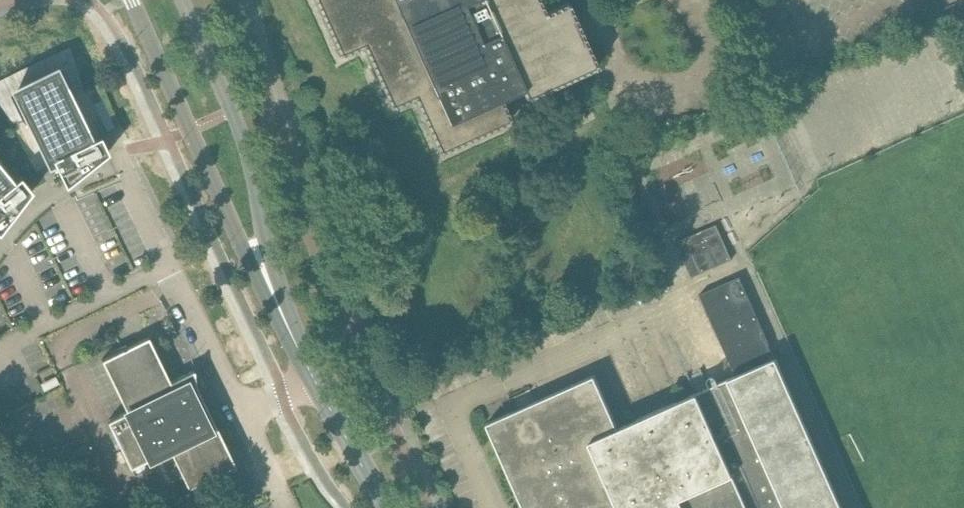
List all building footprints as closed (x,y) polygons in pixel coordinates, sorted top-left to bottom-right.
[(416,101),(440,153),(513,119),(502,96),(523,86),(527,95),(594,65),(597,63),(569,0),(568,0),(545,10),(541,0),(319,0),(345,58),(368,48),(396,110),(416,101)] [(100,134),(93,138),(62,73),(14,97),(49,167),(55,164),(66,185),(109,151),(100,134)] [(32,190),(24,180),(20,175),(14,180),(0,163),(0,232),(32,190)] [(112,274),(130,265),(94,190),(76,199),(112,274)] [(684,237),(675,241),(691,276),(700,272),(732,258),(717,223),(684,237)] [(776,357),(775,357),(769,343),(770,343),(740,275),(700,293),(729,361),(730,360),(736,374),(618,427),(594,374),(486,422),(524,507),(843,507),(776,357)] [(235,466),(200,393),(197,386),(195,378),(194,370),(192,370),(192,371),(170,381),(148,337),(101,359),(127,411),(107,420),(130,467),(169,448),(188,487),(233,466),(233,467),(235,466)]
